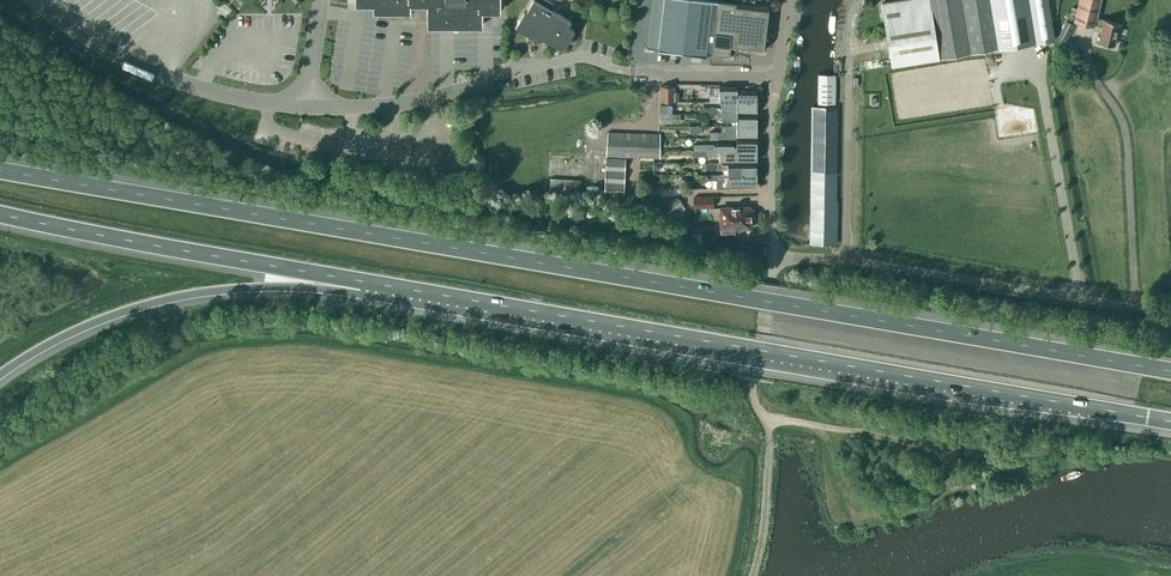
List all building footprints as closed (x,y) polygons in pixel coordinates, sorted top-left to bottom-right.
[(500,0),(355,0),(355,4),(373,3),(373,11),(411,11),(411,3),(427,3),(426,25),(479,25),(483,25),(483,9),(500,9),(500,0)] [(526,11),(524,12),(515,27),(533,37),(534,42),(543,39),(559,48),(564,47),(574,30),(567,26),(571,21),(570,20),(552,9),(553,7),(552,3),(546,0),(533,0),(526,11)] [(647,47),(671,50),(706,54),(707,52),(711,53),(711,54),(729,54),(761,54),(762,52),(763,52),(768,7),(735,3),(736,2),(716,0),(653,0),(647,47)] [(940,59),(930,0),(901,0),(881,3),(882,6),(892,67),(940,59)] [(989,0),(930,0),(940,59),(997,50),(989,0)] [(1048,0),(989,0),(997,50),(1055,40),(1048,0)] [(1096,17),(1100,0),(1079,0),(1074,21),(1094,26),(1094,25),(1102,27),(1098,43),(1114,46),(1119,23),(1096,17)] [(1072,50),(1074,45),(1067,42),(1075,25),(1067,20),(1057,37),(1065,41),(1063,45),(1072,50)] [(835,75),(818,75),(818,104),(835,104),(835,75)] [(674,86),(660,86),(660,102),(674,102),(674,86)] [(719,102),(721,102),(757,102),(757,91),(737,91),(737,87),(719,87),(709,87),(709,95),(719,95),(719,102)] [(757,102),(721,102),(721,114),(737,114),(737,112),(757,112),(757,102)] [(672,114),(672,113),(672,105),(660,105),(660,113),(660,114),(672,114)] [(835,244),(837,107),(812,107),(810,244),(835,244)] [(680,113),(672,113),(672,114),(660,114),(660,123),(680,123),(680,113)] [(737,115),(737,114),(721,114),(721,120),(737,120),(737,126),(757,126),(757,115),(737,115)] [(737,136),(757,136),(757,126),(737,126),(721,126),(721,132),(710,131),(710,138),(737,139),(737,136)] [(659,158),(660,134),(608,132),(607,156),(659,158)] [(704,150),(707,150),(757,150),(757,140),(737,139),(737,146),(733,146),(733,144),(704,144),(694,144),(694,150),(704,150)] [(757,161),(757,150),(707,150),(707,156),(730,156),(730,155),(737,155),(737,161),(757,161)] [(607,158),(606,170),(625,171),(625,170),(626,159),(607,158)] [(728,170),(728,175),(757,175),(757,164),(737,164),(737,165),(722,165),(722,163),(717,163),(717,169),(728,170)] [(606,170),(606,182),(624,183),(625,182),(625,170),(625,171),(606,170)] [(757,175),(728,175),(708,175),(707,180),(716,180),(716,188),(731,188),(731,185),(757,185),(757,175)] [(580,180),(550,178),(550,190),(580,192),(580,180)] [(624,183),(606,182),(605,193),(624,194),(625,182),(624,183)] [(671,204),(665,208),(670,215),(673,219),(686,210),(683,206),(684,205),(679,198),(676,200),(674,197),(669,201),(671,204)] [(713,197),(694,197),(694,208),(714,207),(713,197)] [(750,209),(750,207),(720,208),(721,233),(734,233),(734,228),(739,227),(739,229),(751,228),(750,218),(754,218),(754,209),(750,209)] [(257,418),(263,422),(269,409),(264,406),(257,418)] [(1023,477),(1021,469),(1006,473),(1009,481),(1023,477)] [(965,488),(964,479),(953,481),(955,490),(965,488)]
